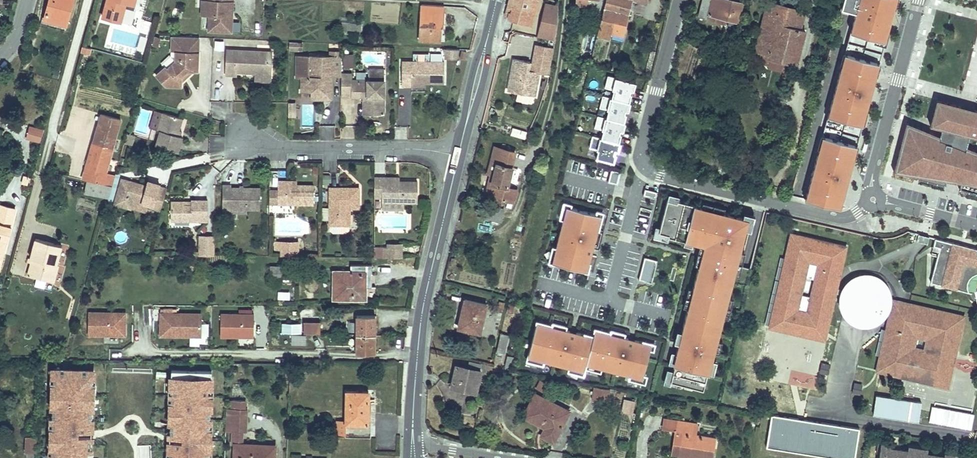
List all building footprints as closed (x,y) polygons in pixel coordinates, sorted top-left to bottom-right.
[(43,25),(68,31),(76,0),(49,0),(43,25)] [(121,23),(126,2),(134,4),(135,0),(108,0),(103,18),(121,23)] [(439,0),(423,0),(420,42),(440,43),(441,26),(444,26),(445,0),(439,0)] [(505,15),(508,17),(511,18),(513,21),(530,25),(534,12),(531,11),(533,0),(509,0),(505,15)] [(598,34),(598,35),(610,38),(611,32),(623,34),(631,0),(607,0),(598,34)] [(706,17),(707,13),(724,19),(735,22),(740,3),(729,0),(699,0),(696,14),(706,17)] [(758,41),(755,54),(796,65),(805,29),(795,27),(786,24),(790,6),(800,9),(802,0),(800,0),(789,0),(787,5),(774,2),(774,4),(768,3),(758,41)] [(841,7),(856,11),(868,14),(818,200),(839,205),(849,172),(844,170),(846,164),(851,165),(872,90),(867,89),(869,82),(874,83),(890,23),(885,21),(887,15),(892,16),(896,0),(843,0),(841,7)] [(547,5),(545,16),(557,18),(558,7),(547,5)] [(795,27),(800,9),(790,6),(786,24),(795,27)] [(856,11),(806,197),(818,200),(868,14),(856,11)] [(707,13),(706,17),(723,22),(724,19),(707,13)] [(555,41),(557,18),(545,16),(542,28),(539,27),(537,37),(555,41)] [(362,26),(338,24),(338,33),(361,35),(362,26)] [(582,49),(590,52),(595,37),(587,34),(582,49)] [(197,38),(172,36),(172,51),(176,51),(175,60),(168,68),(167,66),(158,76),(169,86),(184,86),(185,76),(190,70),(198,71),(199,52),(196,52),(197,38)] [(515,59),(508,91),(535,96),(540,73),(549,75),(553,56),(553,53),(554,47),(539,44),(534,71),(529,70),(531,62),(515,59)] [(236,72),(257,73),(271,73),(271,53),(226,51),(225,75),(236,75),(236,72)] [(459,52),(445,51),(445,59),(457,60),(459,52)] [(354,54),(343,54),(343,67),(354,67),(354,54)] [(342,74),(342,56),(337,56),(337,63),(331,63),(330,61),(311,61),(311,80),(303,80),(303,93),(313,93),(324,93),(324,100),(334,100),(334,88),(332,88),(332,76),(342,76),(342,74)] [(403,87),(413,87),(413,84),(427,84),(445,84),(445,64),(430,63),(417,63),(403,63),(403,87)] [(383,79),(383,70),(369,70),(369,79),(383,79)] [(342,76),(342,96),(359,95),(359,91),(369,91),(369,115),(383,115),(383,79),(369,79),(351,80),(351,74),(342,74),(342,76)] [(632,91),(634,82),(606,75),(603,87),(612,90),(610,97),(628,102),(630,94),(626,93),(626,90),(632,91)] [(359,91),(359,95),(364,95),(364,115),(369,115),(369,91),(359,91)] [(625,114),(621,113),(622,109),(627,111),(629,102),(628,102),(610,97),(601,95),(598,107),(608,110),(605,117),(623,122),(625,114)] [(960,105),(937,99),(931,124),(942,127),(940,135),(907,122),(894,171),(944,184),(946,179),(948,170),(958,172),(956,180),(954,186),(976,192),(976,150),(966,146),(969,134),(976,136),(976,109),(975,109),(974,115),(967,113),(964,112),(960,105)] [(968,107),(960,105),(964,112),(967,113),(974,115),(975,109),(968,107)] [(322,114),(327,124),(338,118),(333,109),(322,114)] [(158,132),(163,115),(156,113),(151,129),(158,132)] [(163,115),(158,132),(161,132),(157,146),(178,152),(182,138),(178,137),(182,120),(163,115)] [(618,142),(620,134),(616,133),(617,129),(622,131),(624,122),(623,122),(597,115),(593,127),(603,130),(601,137),(618,142)] [(100,117),(82,180),(86,181),(113,188),(116,176),(107,174),(121,122),(100,117)] [(30,125),(26,138),(40,143),(44,129),(30,125)] [(510,135),(525,138),(527,130),(512,127),(510,135)] [(134,137),(127,135),(124,145),(131,147),(134,137)] [(617,151),(619,142),(601,137),(592,135),(588,147),(598,150),(596,157),(613,162),(615,154),(611,153),(612,149),(617,151)] [(494,146),(488,174),(493,175),(492,181),(493,182),(490,195),(514,201),(517,188),(508,185),(513,165),(509,165),(513,150),(494,146)] [(618,185),(621,172),(611,169),(608,182),(618,185)] [(958,172),(948,170),(946,179),(951,180),(956,180),(958,172)] [(374,176),(373,198),(382,198),(382,202),(384,202),(403,203),(416,203),(416,181),(396,181),(385,180),(385,176),(382,176),(374,176)] [(25,177),(22,186),(29,188),(32,179),(25,177)] [(155,209),(163,211),(170,189),(161,186),(160,189),(159,195),(147,192),(149,186),(124,179),(117,203),(134,209),(136,200),(152,205),(156,206),(155,209)] [(287,184),(286,180),(278,180),(278,202),(314,202),(314,184),(296,184),(287,184)] [(113,188),(86,181),(83,194),(109,200),(113,188)] [(225,207),(233,208),(250,208),(261,208),(262,187),(233,186),(233,184),(225,183),(225,207)] [(160,189),(149,186),(147,192),(159,195),(160,189)] [(349,224),(349,212),(346,212),(346,207),(349,207),(355,207),(359,208),(359,188),(338,188),(331,188),(330,207),(330,224),(349,224)] [(657,192),(645,188),(643,195),(655,199),(657,192)] [(675,202),(666,199),(657,231),(667,234),(666,236),(696,244),(697,242),(704,244),(702,252),(700,251),(690,288),(692,289),(687,307),(685,306),(679,331),(681,332),(678,343),(676,342),(673,353),(675,353),(668,380),(702,389),(712,351),(711,351),(713,341),(715,341),(722,317),(720,316),(725,297),(727,298),(731,283),(729,282),(732,271),(733,272),(735,264),(734,264),(737,252),(739,252),(745,228),(743,228),(746,218),(723,212),(722,214),(701,209),(702,206),(676,200),(675,202)] [(185,207),(185,204),(172,204),(172,220),(209,220),(208,202),(192,202),(193,204),(193,207),(185,207)] [(9,228),(10,229),(16,209),(1,204),(0,207),(0,247),(1,247),(5,248),(8,236),(7,236),(9,228)] [(489,204),(486,219),(502,222),(505,207),(489,204)] [(589,263),(599,224),(597,223),(599,215),(566,206),(552,262),(585,271),(587,262),(589,263)] [(768,325),(790,330),(793,317),(825,325),(833,292),(835,292),(838,293),(838,297),(838,302),(838,306),(840,310),(842,314),(845,317),(846,318),(848,320),(852,323),(857,325),(861,326),(866,326),(871,325),(874,324),(879,322),(883,319),(885,316),(888,312),(889,310),(890,307),(895,308),(890,327),(879,369),(904,375),(908,359),(927,363),(923,380),(948,385),(956,352),(957,352),(964,320),(961,317),(938,311),(919,306),(901,302),(891,299),(891,295),(889,289),(886,283),(881,278),(877,275),(871,273),(868,272),(862,272),(856,273),(852,275),(848,278),(845,280),(842,284),(841,287),(834,285),(837,272),(844,245),(791,233),(778,284),(768,325)] [(201,236),(201,256),(217,257),(217,236),(201,236)] [(935,237),(933,244),(939,246),(930,281),(971,291),(967,285),(967,281),(969,277),(971,275),(974,272),(976,272),(976,271),(976,247),(935,237)] [(27,277),(45,281),(55,245),(35,239),(29,258),(33,259),(27,277)] [(300,243),(284,243),(284,251),(284,257),(296,257),(300,257),(300,243)] [(55,245),(45,281),(55,284),(59,267),(56,266),(61,246),(55,245)] [(375,248),(375,258),(389,258),(389,248),(375,248)] [(389,258),(402,258),(402,248),(389,248),(389,258)] [(658,260),(644,257),(638,280),(652,283),(658,260)] [(332,267),(331,293),(348,293),(348,298),(367,297),(368,284),(368,273),(373,273),(373,261),(349,261),(349,267),(332,267)] [(280,276),(280,265),(270,265),(270,276),(280,276)] [(289,292),(277,291),(276,299),(288,300),(289,292)] [(463,300),(457,328),(479,333),(485,305),(463,300)] [(126,312),(87,311),(87,335),(125,337),(126,312)] [(201,313),(159,312),(158,337),(201,338),(201,313)] [(253,313),(220,313),(220,338),(253,338),(253,313)] [(358,316),(356,333),(376,333),(377,316),(358,316)] [(793,317),(790,330),(821,338),(825,325),(793,317)] [(299,323),(278,322),(278,332),(299,332),(299,323)] [(303,322),(303,333),(321,333),(321,322),(303,322)] [(545,326),(536,324),(528,356),(584,371),(586,363),(643,378),(651,346),(642,344),(643,341),(604,331),(604,334),(595,331),(593,336),(593,338),(584,336),(585,334),(546,324),(545,326)] [(376,333),(356,333),(355,352),(376,353),(376,333)] [(305,335),(291,335),(291,343),(305,343),(305,335)] [(503,335),(499,353),(506,355),(510,337),(503,335)] [(904,375),(923,380),(927,363),(908,359),(904,375)] [(822,362),(820,373),(827,374),(829,364),(822,362)] [(480,370),(469,368),(457,366),(453,388),(462,390),(463,387),(477,389),(480,370)] [(172,369),(171,385),(173,385),(173,395),(171,394),(171,403),(174,403),(174,421),(170,421),(170,437),(176,437),(176,442),(169,441),(169,457),(209,457),(209,453),(207,453),(207,444),(207,433),(210,433),(210,413),(208,413),(208,393),(211,393),(212,370),(172,369)] [(52,370),(52,385),(54,385),(54,407),(51,407),(51,429),(53,429),(53,449),(50,448),(50,457),(86,457),(86,453),(90,453),(90,437),(85,437),(85,431),(91,432),(91,423),(89,423),(90,409),(91,409),(92,371),(52,370)] [(866,384),(859,382),(857,391),(864,393),(866,384)] [(609,402),(610,389),(594,386),(592,399),(609,402)] [(337,438),(371,438),(371,393),(347,393),(347,424),(337,424),(337,438)] [(535,395),(525,414),(549,427),(545,436),(554,440),(567,411),(535,395)] [(927,402),(882,395),(879,414),(924,421),(927,402)] [(224,433),(228,433),(227,446),(231,446),(230,457),(274,457),(274,444),(241,443),(240,430),(245,430),(245,406),(242,406),(242,398),(229,397),(228,405),(225,406),(224,433)] [(549,427),(525,414),(523,417),(544,427),(540,436),(552,443),(554,440),(545,436),(549,427)] [(677,417),(668,415),(666,426),(676,428),(677,417)] [(766,447),(836,457),(843,457),(854,457),(858,428),(772,415),(766,447)] [(683,429),(679,450),(695,453),(695,455),(713,457),(716,433),(697,430),(699,420),(677,417),(676,428),(683,429)] [(20,443),(20,457),(31,457),(31,443),(20,443)] [(878,457),(954,457),(955,454),(944,453),(944,455),(935,454),(927,452),(928,448),(908,445),(908,449),(899,448),(891,447),(891,444),(881,443),(879,452),(878,457)]
